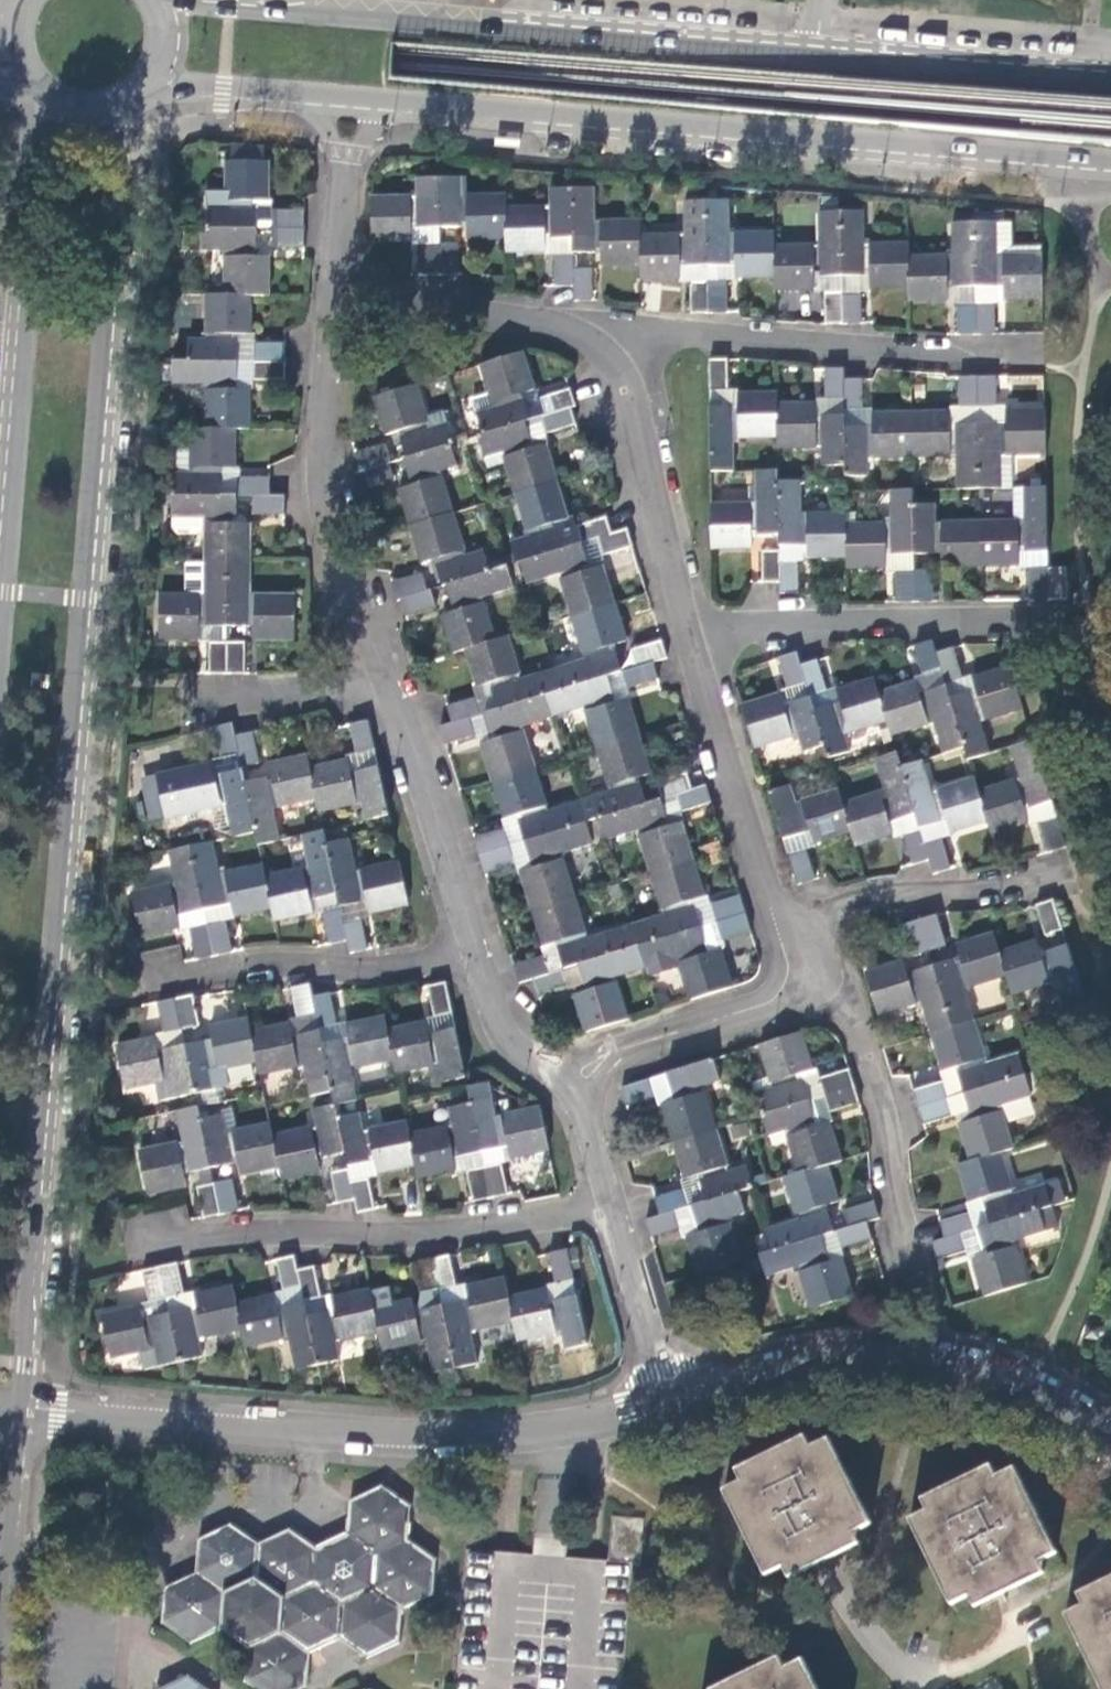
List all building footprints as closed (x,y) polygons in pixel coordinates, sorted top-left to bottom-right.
[(205,187),(204,224),(261,225),(262,204),(255,204),(255,199),(271,199),(273,165),(267,165),(268,145),(235,142),(234,164),(228,163),(227,188),(205,187)] [(420,194),(377,192),(376,233),(417,234),(417,237),(428,237),(428,270),(443,270),(443,237),(444,222),(445,176),(421,175),(420,194)] [(467,177),(445,176),(444,222),(467,222),(467,217),(473,217),(473,234),(508,234),(508,200),(509,191),(467,189),(467,177)] [(576,244),(576,181),(552,181),(552,200),(508,200),(508,234),(507,247),(549,248),(561,249),(559,280),(577,280),(576,262),(576,244)] [(639,259),(640,227),(640,215),(599,215),(599,181),(576,181),(576,244),(595,245),(595,240),(600,240),(599,258),(639,259)] [(708,306),(710,194),(689,194),(689,227),(640,227),(639,259),(639,270),(682,271),(682,275),(692,275),(692,307),(708,306)] [(776,272),(776,241),(776,224),(733,224),(734,194),(710,194),(708,306),(730,306),(730,275),(739,275),(738,271),(776,272)] [(271,199),(255,199),(255,204),(262,204),(261,225),(276,225),(276,209),(276,200),(271,199)] [(910,280),(910,249),(910,235),(866,235),(866,204),(844,205),(844,318),(863,318),(863,286),(874,286),(874,279),(910,280)] [(844,318),(844,205),(822,205),(822,240),(776,241),(776,272),(776,280),(817,281),(817,285),(827,285),(827,318),(844,318)] [(276,225),(308,226),(308,209),(276,209),(276,225)] [(1042,293),(1041,250),(1001,250),(1001,219),(1007,219),(1007,210),(977,210),(978,219),(979,286),(1000,286),(1001,283),(1006,283),(1006,293),(1042,293)] [(979,286),(978,219),(955,219),(955,249),(910,249),(910,280),(910,295),(954,295),(954,283),(956,283),(956,286),(979,286)] [(261,225),(204,224),(202,249),(222,250),(220,291),(252,292),(269,292),(271,253),(254,252),(254,247),(259,247),(261,225)] [(308,242),(308,226),(276,225),(275,241),(308,242)] [(464,238),(443,237),(443,270),(464,270),(464,238)] [(577,280),(577,294),(594,296),(594,262),(576,262),(577,280)] [(679,312),(679,283),(645,282),(644,311),(679,312)] [(979,299),(979,286),(956,286),(956,283),(954,283),(954,295),(953,299),(964,299),(979,299)] [(1000,286),(979,286),(979,299),(996,299),(1005,298),(1006,293),(1006,283),(1001,283),(1000,286)] [(220,291),(207,291),(207,335),(189,335),(188,355),(285,357),(285,340),(252,340),(253,329),(252,329),(252,292),(220,291)] [(964,299),(964,330),(979,331),(979,299),(964,299)] [(979,299),(979,331),(996,331),(996,299),(979,299)] [(479,411),(485,432),(528,418),(535,416),(528,396),(521,398),(519,391),(537,385),(525,350),(484,363),(497,406),(479,411)] [(285,373),(285,357),(188,355),(174,355),(173,380),(207,381),(205,423),(235,424),(247,424),(248,389),(252,389),(253,373),(285,373)] [(715,357),(716,388),(733,388),(733,358),(715,357)] [(783,435),(783,443),(829,443),(829,461),(850,461),(849,375),(848,365),(833,366),(834,396),(822,396),(822,399),(783,400),(783,435)] [(981,406),(980,375),(963,374),(964,406),(981,406)] [(849,375),(850,461),(850,472),(874,472),(874,453),(916,453),(915,409),(878,410),(878,403),(868,403),(868,375),(849,375)] [(999,406),(999,375),(980,375),(981,406),(999,406)] [(451,443),(454,441),(447,418),(427,424),(414,381),(373,394),(385,431),(403,426),(405,432),(398,434),(405,457),(451,443)] [(542,384),(537,385),(519,391),(521,398),(528,396),(535,416),(545,413),(550,412),(545,394),(542,384)] [(576,384),(545,394),(550,412),(575,404),(581,402),(576,384)] [(733,388),(716,388),(716,406),(737,406),(738,410),(744,410),(743,391),(743,388),(733,388)] [(716,470),(739,469),(739,455),(738,436),(783,435),(783,400),(783,390),(743,391),(744,410),(738,410),(737,406),(716,406),(716,470)] [(580,420),(575,404),(550,412),(545,413),(549,429),(580,420)] [(961,422),(981,421),(981,406),(964,406),(954,405),(954,408),(954,427),(961,427),(961,422)] [(1051,451),(1051,406),(1010,407),(1010,426),(1005,427),(1005,420),(981,421),(982,486),(1006,485),(1006,451),(1017,451),(1051,451)] [(1010,426),(1010,407),(1010,406),(999,406),(981,406),(981,421),(1005,420),(1005,427),(1010,426)] [(961,486),(982,486),(981,421),(961,422),(961,427),(954,427),(954,408),(915,409),(916,453),(961,454),(961,486)] [(535,416),(528,418),(534,437),(530,438),(531,444),(549,438),(552,438),(549,429),(545,413),(535,416)] [(485,432),(480,433),(485,451),(502,446),(516,491),(561,477),(549,438),(531,444),(530,438),(534,437),(528,418),(485,432)] [(234,460),(235,424),(205,423),(187,423),(187,442),(187,467),(173,467),(167,467),(167,488),(233,491),(254,492),(270,492),(271,476),(239,474),(243,470),(243,464),(238,460),(234,460)] [(187,442),(178,441),(174,446),(173,467),(187,467),(187,442)] [(456,460),(451,443),(405,457),(402,458),(408,477),(413,475),(415,480),(399,485),(411,524),(454,511),(439,465),(456,460)] [(388,462),(391,461),(386,444),(356,454),(361,471),(388,462)] [(1017,451),(1006,451),(1006,485),(1018,485),(1017,451)] [(393,476),(388,462),(361,471),(358,472),(362,485),(393,476)] [(783,479),(783,469),(761,469),(761,483),(751,483),(751,505),(717,504),(718,546),(757,546),(757,529),(763,529),(763,534),(784,534),(783,479)] [(561,477),(516,491),(529,534),(511,539),(518,561),(525,559),(568,545),(585,540),(599,535),(613,530),(608,514),(579,524),(577,513),(573,515),(561,477)] [(806,479),(783,479),(784,534),(784,549),(784,580),(784,592),(803,592),(802,559),(812,559),(812,554),(851,554),(850,522),(850,512),(805,512),(806,479)] [(1033,565),(1052,564),(1051,484),(1032,485),(1032,507),(1020,507),(983,507),(983,520),(983,565),(1024,564),(1024,566),(1033,566),(1033,565)] [(1032,485),(1020,485),(1020,507),(1032,507),(1032,485)] [(916,500),(916,487),(896,487),(896,521),(850,522),(851,554),(851,567),(891,566),(891,568),(902,568),(902,600),(918,600),(917,568),(917,553),(916,500)] [(233,491),(167,488),(166,513),(174,513),(206,513),(206,526),(205,557),(228,558),(252,558),(252,520),(249,520),(249,516),(242,508),(233,508),(233,491)] [(283,509),(284,493),(270,492),(254,492),(253,508),(283,509)] [(945,566),(983,565),(983,520),(940,520),(940,500),(916,500),(917,553),(941,553),(941,549),(945,549),(945,566)] [(467,553),(454,511),(411,524),(422,560),(441,554),(443,561),(439,562),(446,584),(450,583),(489,570),(482,548),(467,553)] [(206,513),(174,513),(174,525),(178,530),(201,530),(206,526),(206,513)] [(634,542),(629,525),(613,530),(599,535),(585,540),(568,545),(525,559),(531,577),(562,568),(576,615),(617,601),(605,561),(608,560),(605,552),(634,542)] [(784,580),(784,549),(767,549),(767,580),(784,580)] [(228,558),(205,557),(205,591),(163,590),(162,638),(202,638),(202,620),(208,620),(207,626),(228,626),(228,558)] [(252,592),(252,558),(228,558),(228,626),(252,627),(252,622),(258,622),(258,638),(296,639),(296,592),(252,592)] [(510,564),(507,565),(489,570),(450,583),(456,601),(462,599),(464,604),(443,611),(457,653),(469,649),(499,639),(484,592),(516,582),(510,564)] [(1034,598),(1051,598),(1052,571),(1052,564),(1033,565),(1033,566),(1034,598)] [(917,568),(918,600),(935,599),(935,568),(917,568)] [(393,582),(400,599),(404,598),(430,589),(424,571),(393,582)] [(1052,571),(1051,598),(1071,597),(1072,571),(1052,571)] [(440,605),(434,588),(430,589),(404,598),(410,615),(440,605)] [(628,638),(617,601),(576,615),(588,657),(572,662),(579,684),(624,670),(618,649),(612,651),(610,644),(628,638)] [(512,635),(499,639),(469,649),(480,684),(475,685),(479,697),(450,706),(455,723),(550,693),(565,688),(559,666),(526,677),(512,635)] [(963,730),(938,649),(934,636),(918,641),(927,671),(914,675),(915,679),(881,690),(889,720),(893,731),(933,719),(939,737),(963,730)] [(670,656),(664,638),(632,649),(638,666),(655,660),(670,656)] [(211,642),(211,672),(228,672),(228,642),(211,642)] [(228,672),(247,672),(247,642),(228,642),(228,672)] [(982,719),(1026,705),(1014,663),(977,674),(976,670),(964,674),(955,644),(938,649),(963,730),(971,759),(992,752),(982,719)] [(802,662),(798,650),(783,656),(793,685),(807,680),(802,662)] [(889,720),(881,690),(877,677),(841,688),(840,682),(827,685),(819,657),(802,662),(807,680),(811,695),(827,745),(830,756),(851,749),(846,733),(889,720)] [(638,666),(624,670),(579,684),(565,688),(550,693),(556,712),(585,703),(599,749),(640,737),(628,697),(634,695),(631,686),(660,677),(655,660),(638,666)] [(793,685),(782,688),(783,691),(788,708),(794,706),(792,700),(811,695),(807,680),(793,685)] [(783,691),(747,701),(759,744),(800,732),(806,751),(827,745),(811,695),(792,700),(794,706),(788,708),(783,691)] [(455,723),(443,726),(449,743),(478,734),(481,744),(486,742),(497,781),(537,768),(523,722),(556,712),(550,693),(455,723)] [(364,818),(389,812),(378,764),(367,717),(349,722),(356,752),(344,755),(345,758),(310,766),(317,797),(320,809),(360,799),(364,818)] [(257,832),(245,781),(241,765),(234,734),(231,722),(214,726),(221,757),(210,760),(211,764),(157,776),(169,827),(216,816),(218,828),(234,837),(257,832)] [(234,734),(241,765),(259,761),(252,730),(234,734)] [(651,771),(640,737),(599,749),(611,789),(595,794),(602,817),(602,818),(650,803),(643,779),(638,780),(636,775),(651,771)] [(1049,848),(1066,843),(1067,842),(1036,737),(1010,746),(1020,775),(980,787),(989,816),(992,828),(1024,818),(1026,823),(1040,819),(1049,848)] [(259,843),(281,839),(273,807),(317,797),(310,766),(307,754),(270,762),(274,778),(266,780),(265,776),(245,781),(257,832),(259,843)] [(916,811),(907,779),(903,764),(882,771),(887,785),(843,799),(852,829),(856,841),(892,830),(894,838),(906,835),(915,863),(931,858),(926,843),(922,829),(921,826),(916,811)] [(550,808),(537,768),(497,781),(507,816),(506,817),(510,829),(480,838),(485,854),(575,826),(568,803),(550,808)] [(680,794),(695,789),(689,771),(660,780),(665,798),(680,794)] [(931,858),(935,873),(955,866),(945,837),(956,834),(954,827),(989,816),(980,787),(976,775),(934,789),(928,772),(907,779),(916,811),(921,826),(922,829),(926,843),(931,858)] [(852,829),(843,799),(840,789),(800,801),(794,783),(773,790),(801,883),(817,879),(808,850),(821,846),(819,840),(852,829)] [(714,800),(709,785),(695,789),(680,794),(665,798),(664,798),(650,803),(602,818),(608,836),(639,826),(652,871),(694,857),(683,820),(687,818),(684,809),(714,800)] [(596,842),(590,821),(575,826),(485,854),(490,869),(519,861),(522,871),(526,870),(537,906),(576,894),(563,852),(596,842)] [(339,898),(328,844),(324,830),(304,834),(312,870),(268,879),(275,911),(278,923),(315,914),(311,899),(319,897),(320,902),(324,901),(339,898)] [(300,836),(288,837),(291,866),(303,864),(300,836)] [(355,871),(349,840),(328,844),(339,898),(342,906),(364,901),(364,898),(370,897),(373,913),(411,904),(400,862),(355,871)] [(275,911),(268,879),(265,866),(224,875),(216,841),(196,845),(221,958),(236,955),(229,924),(238,922),(237,918),(275,911)] [(221,958),(196,845),(174,850),(182,886),(133,896),(142,937),(184,929),(184,933),(195,931),(202,962),(221,958)] [(705,893),(694,857),(652,871),(664,910),(645,916),(652,939),(702,924),(718,919),(749,910),(743,894),(713,904),(709,891),(705,893)] [(588,936),(576,894),(537,906),(547,942),(546,943),(549,952),(518,961),(523,978),(536,974),(565,965),(582,961),(641,943),(635,922),(588,936)] [(1046,931),(1062,927),(1053,897),(1053,896),(1038,901),(1046,931)] [(342,906),(339,898),(324,901),(327,917),(343,913),(342,906)] [(753,928),(749,910),(718,919),(702,924),(652,939),(641,943),(648,963),(653,980),(684,970),(693,997),(733,984),(721,946),(727,945),(724,937),(753,928)] [(949,943),(939,911),(924,916),(932,948),(949,943)] [(346,926),(343,913),(327,917),(335,947),(350,944),(346,926)] [(932,948),(924,916),(905,921),(915,953),(932,948)] [(353,957),(372,954),(364,921),(346,926),(350,944),(353,957)] [(952,1021),(973,1015),(964,986),(1009,973),(1002,951),(996,931),(958,942),(963,961),(957,963),(956,958),(937,963),(952,1021)] [(1052,982),(1062,1011),(1085,1004),(1067,943),(1044,950),(1046,955),(1040,957),(1035,940),(1002,951),(1009,973),(1015,994),(1043,984),(1052,982)] [(641,943),(582,961),(589,984),(593,983),(595,989),(578,994),(589,1029),(630,1016),(616,973),(648,963),(641,943)] [(952,1021),(937,963),(915,970),(916,975),(909,977),(903,959),(867,970),(879,1013),(924,1000),(932,1027),(952,1021)] [(571,983),(565,965),(536,974),(542,992),(571,983)] [(976,1012),(1005,1002),(997,979),(968,988),(976,1012)] [(1052,982),(1043,984),(1052,1014),(1062,1011),(1052,982)] [(444,1079),(464,1074),(455,1034),(452,1016),(444,983),(430,986),(436,1019),(425,1021),(425,1025),(388,1033),(394,1060),(396,1071),(440,1062),(444,1079)] [(311,1086),(332,1082),(315,1001),(313,989),(295,992),(301,1023),(290,1024),(291,1029),(255,1036),(261,1063),(264,1076),(307,1067),(311,1086)] [(350,1069),(394,1060),(388,1033),(385,1021),(350,1028),(349,1025),(340,1027),(333,997),(315,1001),(332,1082),(334,1091),(354,1087),(350,1069)] [(202,1030),(195,999),(177,1003),(184,1033),(202,1030)] [(167,1037),(184,1033),(177,1003),(160,1006),(167,1037)] [(921,1103),(1026,1071),(1019,1050),(986,1060),(973,1015),(952,1021),(932,1027),(944,1066),(941,1067),(945,1078),(916,1087),(921,1103)] [(261,1063),(255,1036),(252,1022),(213,1030),(216,1047),(209,1048),(209,1043),(187,1047),(197,1095),(220,1091),(216,1072),(261,1063)] [(804,1030),(762,1043),(775,1085),(756,1091),(763,1113),(811,1098),(804,1077),(800,1078),(798,1072),(816,1066),(804,1030)] [(167,1037),(158,1039),(162,1057),(167,1055),(167,1052),(187,1047),(184,1033),(167,1037)] [(177,1099),(197,1095),(187,1047),(167,1052),(167,1055),(162,1057),(158,1039),(118,1047),(127,1091),(159,1084),(162,1102),(177,1099)] [(723,1078),(716,1057),(669,1072),(669,1073),(655,1077),(624,1086),(629,1101),(659,1092),(662,1104),(664,1103),(676,1141),(719,1127),(705,1084),(723,1078)] [(816,1066),(798,1072),(800,1078),(804,1077),(811,1098),(827,1093),(823,1076),(819,1065),(816,1066)] [(858,1083),(853,1067),(823,1076),(827,1093),(858,1083)] [(973,1157),(1003,1147),(1015,1144),(1003,1102),(1032,1094),(1026,1071),(921,1103),(927,1121),(961,1110),(964,1121),(962,1122),(973,1157)] [(811,1098),(763,1113),(769,1131),(785,1126),(800,1170),(831,1160),(844,1156),(832,1120),(835,1119),(832,1109),(864,1100),(858,1083),(827,1093),(811,1098)] [(551,1146),(541,1102),(498,1112),(494,1094),(470,1099),(480,1145),(503,1140),(502,1135),(507,1134),(512,1155),(551,1146)] [(480,1145),(470,1099),(450,1104),(454,1122),(410,1132),(417,1160),(419,1172),(456,1164),(457,1170),(469,1168),(476,1200),(491,1196),(484,1164),(480,1145)] [(347,1152),(339,1114),(337,1105),(317,1109),(321,1129),(277,1139),(283,1166),(285,1177),(323,1169),(319,1151),(326,1150),(327,1157),(347,1152)] [(213,1167),(202,1115),(200,1106),(179,1110),(185,1139),(139,1148),(149,1192),(191,1183),(188,1167),(192,1166),(193,1171),(196,1171),(213,1167)] [(277,1139),(273,1121),(229,1131),(224,1110),(202,1115),(213,1167),(235,1162),(234,1159),(240,1157),(244,1174),(283,1166),(277,1139)] [(410,1132),(407,1119),(364,1128),(361,1110),(339,1114),(347,1152),(350,1167),(352,1178),(357,1198),(360,1212),(378,1209),(371,1175),(379,1173),(378,1167),(417,1160),(410,1132)] [(733,1169),(719,1127),(676,1141),(687,1177),(687,1178),(704,1173),(705,1177),(700,1179),(707,1200),(741,1189),(753,1185),(747,1163),(733,1169)] [(503,1140),(480,1145),(484,1164),(503,1160),(512,1158),(512,1155),(507,1134),(502,1135),(503,1140)] [(991,1223),(1053,1203),(1063,1200),(1057,1180),(1017,1192),(1003,1147),(973,1157),(960,1161),(971,1199),(989,1194),(991,1201),(985,1203),(991,1223)] [(511,1192),(503,1160),(484,1164),(491,1196),(511,1192)] [(831,1160),(800,1170),(788,1174),(802,1214),(781,1221),(788,1245),(826,1233),(839,1229),(832,1207),(825,1209),(823,1202),(843,1196),(831,1160)] [(213,1167),(196,1171),(199,1188),(216,1184),(213,1167)] [(339,1202),(357,1198),(352,1178),(350,1167),(332,1171),(339,1202)] [(687,1178),(687,1177),(682,1179),(684,1188),(686,1187),(692,1204),(695,1203),(707,1200),(700,1179),(705,1177),(704,1173),(687,1178)] [(216,1184),(223,1215),(241,1211),(234,1180),(216,1184)] [(199,1188),(206,1218),(223,1215),(216,1184),(199,1188)] [(686,1187),(684,1188),(657,1197),(663,1214),(679,1209),(692,1204),(686,1187)] [(748,1212),(741,1189),(707,1200),(695,1203),(692,1204),(679,1209),(663,1214),(649,1218),(654,1235),(682,1226),(685,1236),(690,1234),(702,1272),(745,1259),(732,1217),(748,1212)] [(971,1199),(968,1200),(971,1210),(976,1227),(991,1223),(985,1203),(991,1201),(989,1194),(971,1199)] [(885,1213),(880,1196),(848,1207),(854,1224),(869,1219),(885,1213)] [(975,1257),(987,1295),(1028,1282),(1013,1239),(1059,1224),(1053,1203),(991,1223),(976,1227),(946,1237),(934,1241),(939,1257),(966,1248),(970,1258),(975,1257)] [(940,1220),(946,1237),(976,1227),(971,1210),(940,1220)] [(847,1244),(874,1234),(869,1219),(854,1224),(839,1229),(826,1233),(788,1245),(779,1248),(764,1253),(770,1270),(798,1261),(812,1305),(856,1291),(844,1255),(850,1253),(847,1244)] [(517,1316),(521,1335),(562,1325),(566,1344),(588,1338),(568,1245),(550,1249),(557,1279),(545,1281),(546,1285),(512,1293),(517,1316)] [(434,1255),(459,1361),(477,1357),(471,1327),(517,1316),(512,1293),(507,1273),(467,1282),(467,1279),(458,1281),(452,1251),(434,1255)] [(300,1266),(297,1253),(277,1258),(284,1287),(274,1289),(275,1293),(238,1301),(244,1326),(248,1343),(291,1334),(297,1365),(322,1360),(300,1266)] [(390,1282),(373,1286),(383,1332),(386,1344),(431,1334),(438,1366),(459,1361),(434,1255),(417,1258),(423,1288),(423,1299),(417,1301),(415,1290),(393,1295),(390,1282)] [(244,1326),(238,1301),(234,1285),(197,1293),(196,1287),(184,1289),(178,1261),(161,1265),(184,1360),(205,1355),(200,1336),(244,1326)] [(341,1341),(383,1332),(373,1286),(372,1285),(336,1295),(334,1290),(323,1292),(317,1263),(300,1266),(322,1360),(344,1356),(341,1341)] [(164,1365),(184,1360),(161,1265),(144,1268),(150,1296),(141,1298),(143,1304),(105,1313),(115,1357),(143,1350),(147,1368),(164,1365)] [(786,1559),(791,1571),(861,1538),(854,1525),(873,1516),(832,1431),(813,1440),(808,1429),(739,1463),(745,1475),(727,1483),(767,1568),(786,1559)] [(967,1588),(973,1601),(1045,1565),(1040,1555),(1058,1546),(1017,1463),(998,1472),(992,1462),(923,1497),(928,1507),(910,1515),(951,1596),(967,1588)] [(312,1651),(339,1637),(370,1656),(399,1641),(403,1608),(434,1595),(437,1559),(408,1540),(412,1505),(382,1486),(348,1500),(345,1532),(316,1546),(297,1533),(288,1527),(263,1539),(255,1543),(228,1523),(200,1537),(199,1553),(197,1572),(168,1584),(164,1604),(161,1621),(192,1641),(220,1627),(249,1647),(248,1681),(260,1688),(302,1688),(308,1686),(312,1651)] [(613,1515),(609,1559),(635,1561),(642,1562),(646,1517),(613,1515)] [(1077,1586),(1083,1598),(1064,1607),(1105,1688),(1110,1688),(1110,1569),(1077,1586)] [(809,1650),(791,1659),(786,1649),(716,1683),(719,1688),(828,1688),(809,1650)] [(192,1673),(162,1688),(215,1688),(192,1673)]
